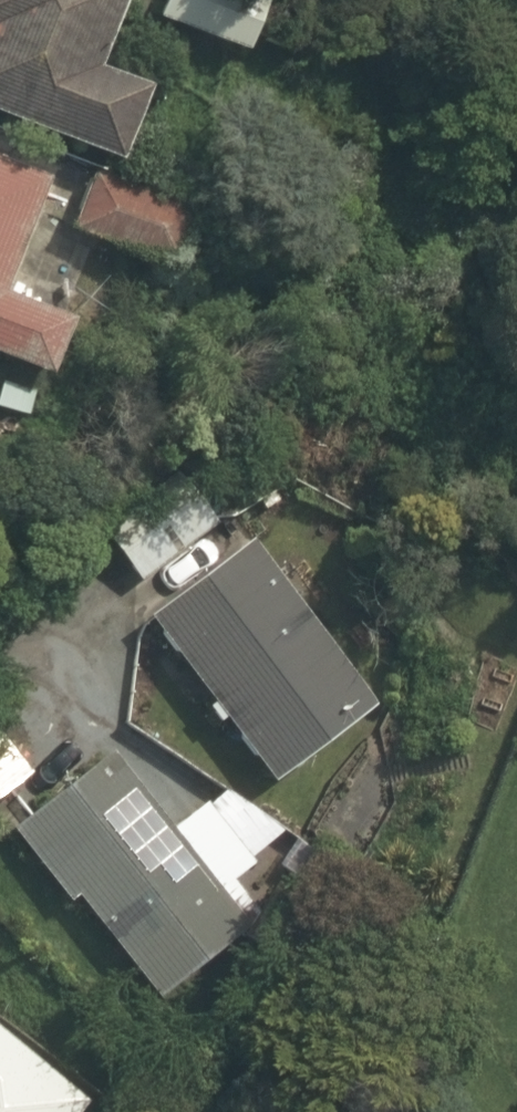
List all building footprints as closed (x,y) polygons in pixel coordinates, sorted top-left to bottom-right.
[(116,164),(146,92),(94,70),(123,0),(0,0),(0,117),(116,164)] [(245,55),(266,4),(257,0),(170,0),(162,20),(245,55)] [(0,166),(0,361),(47,380),(69,321),(4,296),(47,184),(0,166)] [(72,233),(173,273),(195,216),(95,176),(72,233)] [(41,380),(0,366),(0,401),(30,411),(41,380)] [(103,529),(139,579),(213,526),(177,475),(103,529)] [(149,620),(272,783),(373,706),(251,544),(149,620)] [(27,775),(0,736),(0,794),(27,775)] [(155,1002),(244,936),(281,964),(317,907),(281,886),(254,915),(232,885),(253,870),(204,804),(164,833),(110,760),(13,831),(66,904),(77,896),(155,1002)] [(345,871),(296,844),(279,873),(329,900),(345,871)] [(88,1099),(0,1027),(0,1111),(78,1111),(88,1099)]
